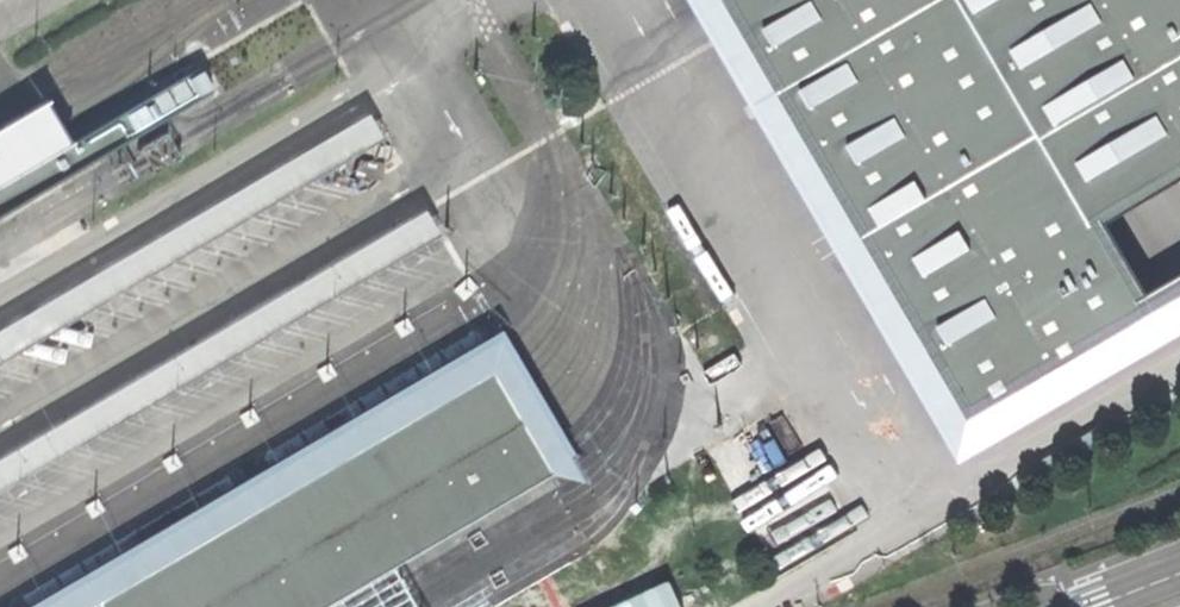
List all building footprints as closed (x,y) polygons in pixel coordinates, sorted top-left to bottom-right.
[(968,420),(722,0),(687,0),(959,465),(1179,337),(1179,297),(1159,309),(968,420)] [(968,420),(1159,309),(1179,297),(1179,278),(1146,299),(1101,224),(1179,179),(1179,0),(722,0),(968,420)] [(209,88),(194,64),(64,138),(54,122),(39,97),(42,94),(41,92),(0,116),(0,212),(209,88)] [(379,134),(364,108),(305,142),(0,321),(0,356),(379,134)] [(179,154),(163,127),(106,159),(122,187),(179,154)] [(435,230),(419,204),(362,238),(0,450),(0,485),(435,230)] [(582,474),(575,462),(567,448),(557,430),(546,412),(537,396),(525,376),(514,358),(504,341),(498,330),(24,606),(359,606),(582,474)]
